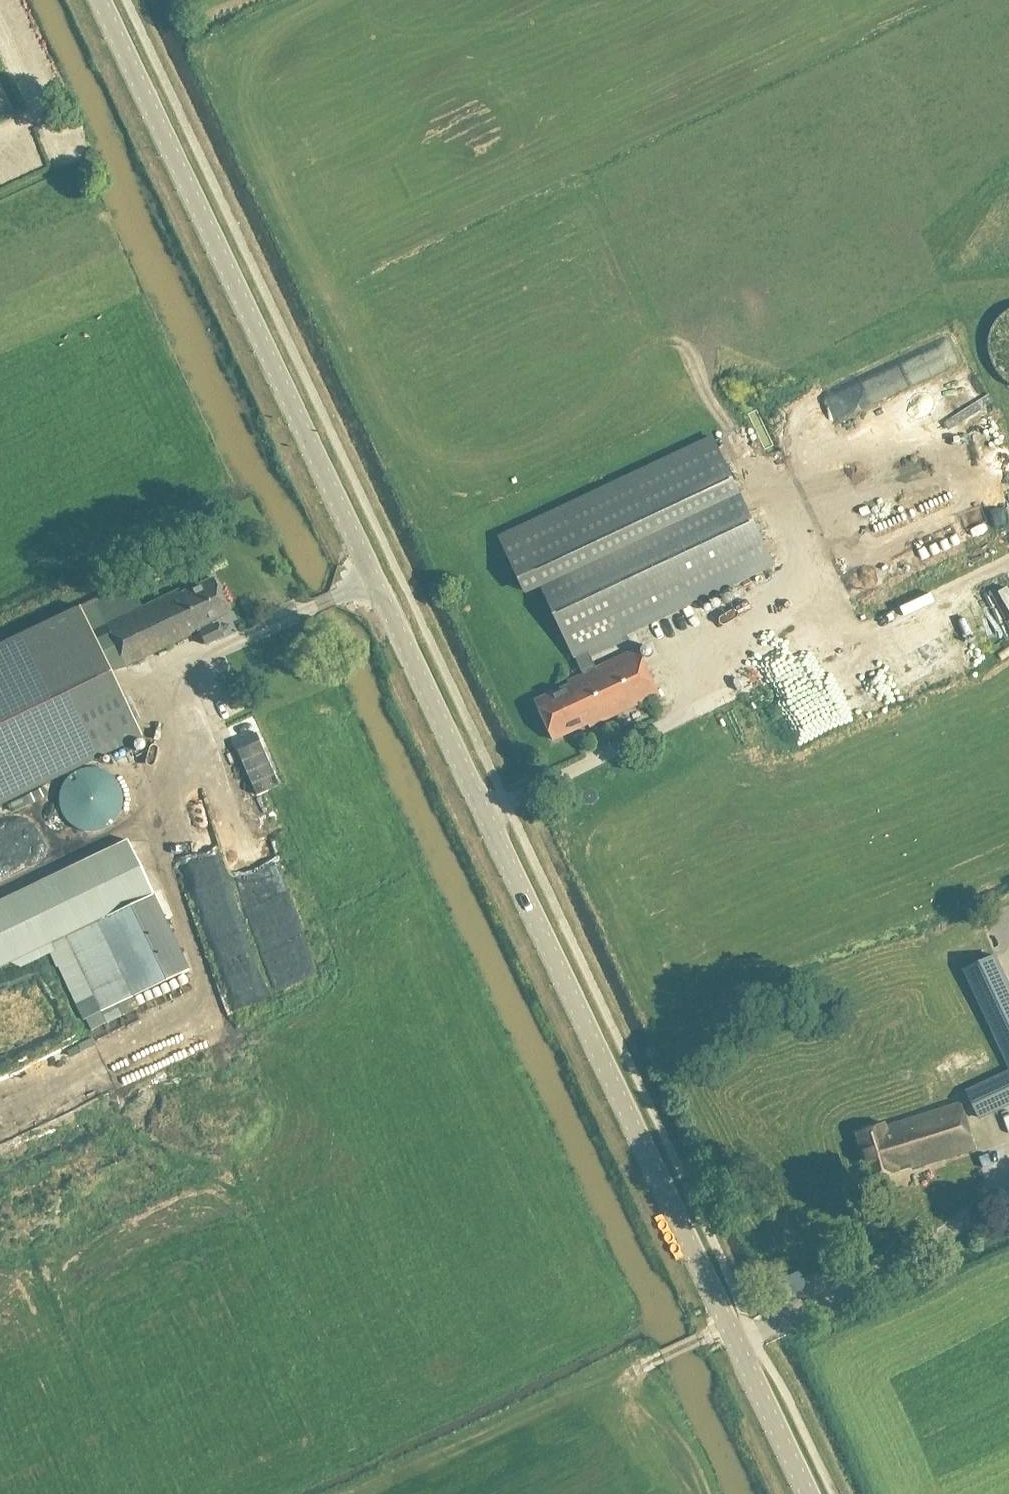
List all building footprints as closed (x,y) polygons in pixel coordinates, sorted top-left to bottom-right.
[(737,489),(736,489),(712,438),(498,539),(523,591),(539,584),(582,674),(568,681),(569,684),(535,700),(553,740),(595,720),(597,724),(658,695),(636,649),(595,668),(589,655),(623,639),(620,633),(771,563),(737,489)] [(1008,543),(1008,518),(960,538),(965,549),(936,561),(939,571),(971,558),(972,558),(1008,543)] [(1008,612),(1008,581),(1007,577),(951,603),(948,598),(918,613),(934,647),(1008,612)] [(143,607),(104,625),(125,667),(148,656),(148,655),(199,631),(205,645),(224,636),(215,618),(228,612),(212,578),(181,593),(179,589),(143,607)] [(141,736),(109,671),(125,667),(104,625),(143,607),(131,581),(92,599),(0,644),(0,803),(141,736)] [(205,757),(252,924),(290,914),(243,746),(205,757)] [(7,963),(7,962),(9,962),(18,966),(50,951),(83,1019),(100,1011),(65,936),(152,894),(125,840),(0,900),(0,967),(7,963)] [(188,970),(152,894),(65,936),(100,1011),(188,970)] [(995,1025),(991,1027),(1008,1066),(1008,991),(993,957),(968,968),(995,1025)] [(966,1091),(979,1118),(1008,1104),(1008,1071),(966,1091)] [(898,1123),(885,1126),(884,1123),(856,1134),(870,1181),(929,1162),(930,1162),(974,1148),(960,1103),(898,1123)]
